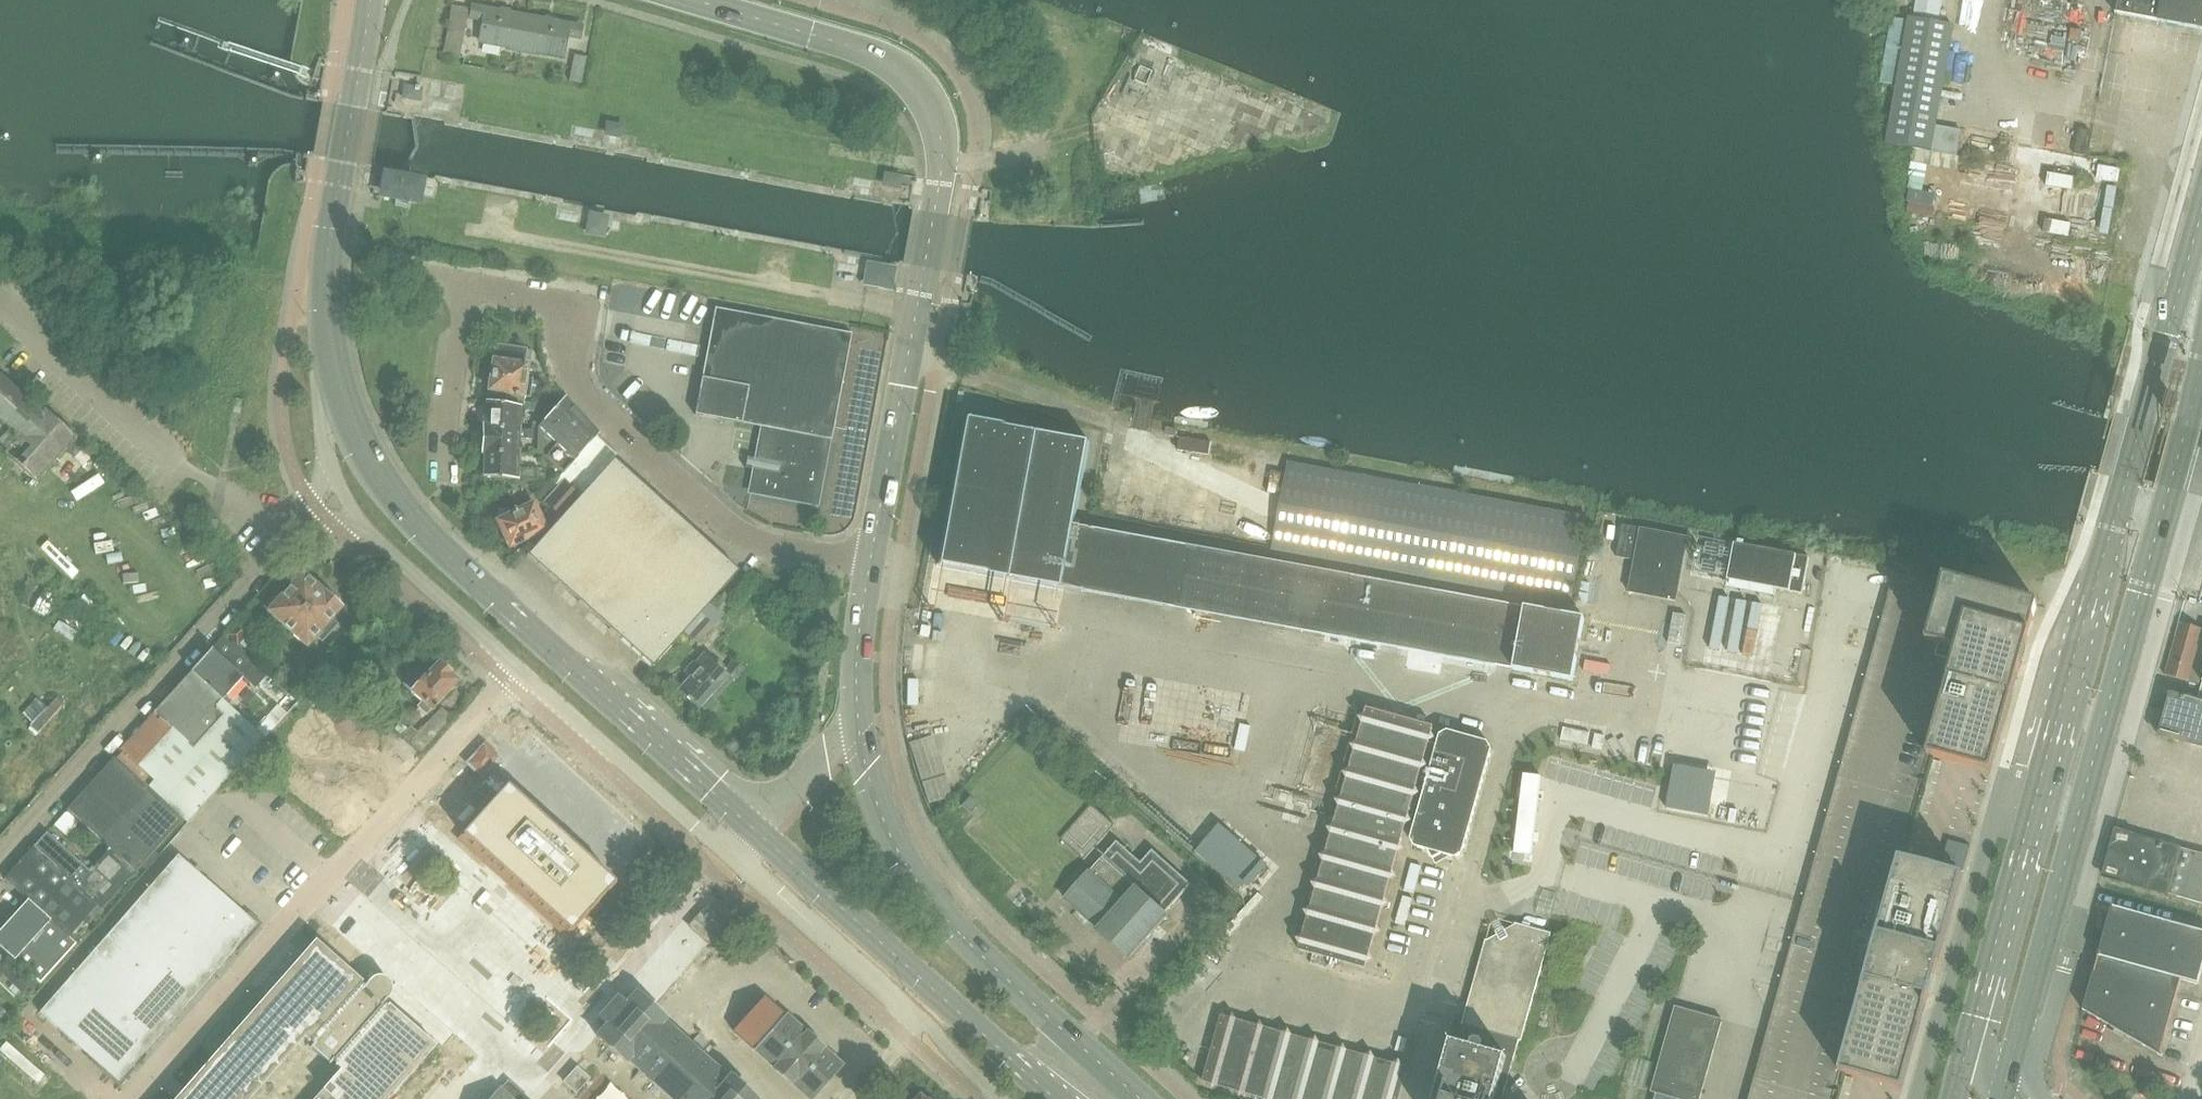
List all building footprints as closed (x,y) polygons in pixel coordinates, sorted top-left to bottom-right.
[(2201,30),(2201,0),(2118,0),(2115,14),(2201,30)] [(463,56),(470,18),(483,21),(479,42),(507,47),(507,49),(520,52),(527,16),(508,12),(509,10),(501,9),(500,11),(451,2),(443,53),(463,56)] [(545,19),(527,16),(520,52),(534,54),(534,52),(562,57),(566,36),(579,38),(581,26),(553,21),(553,19),(546,17),(545,19)] [(1886,144),(1913,149),(1932,151),(1954,25),(1908,17),(1908,20),(1892,17),(1879,82),(1896,86),(1886,144)] [(2077,63),(2077,42),(2059,41),(2059,63),(2077,63)] [(587,57),(573,54),(568,81),(581,84),(587,57)] [(417,99),(419,90),(406,88),(404,96),(417,99)] [(607,125),(607,131),(606,134),(620,136),(621,127),(607,125)] [(897,187),(897,186),(899,179),(885,176),(883,185),(897,187)] [(417,201),(419,193),(420,184),(385,178),(382,195),(417,201)] [(589,231),(601,233),(603,219),(592,217),(589,231)] [(869,267),(867,283),(880,286),(882,278),(891,280),(892,271),(869,267)] [(762,427),(762,428),(756,460),(747,458),(745,465),(754,467),(750,492),(816,505),(828,440),(830,440),(851,334),(715,308),(694,414),(762,427)] [(489,391),(488,402),(523,407),(523,406),(524,398),(529,399),(532,379),(525,377),(527,365),(523,364),(525,350),(495,346),(493,360),(492,360),(488,391),(489,391)] [(74,438),(43,410),(41,413),(0,376),(0,452),(33,483),(74,438)] [(563,474),(597,435),(563,398),(537,427),(537,450),(563,474)] [(483,414),(482,428),(519,431),(519,430),(532,431),(532,427),(518,427),(518,418),(524,418),(524,406),(523,406),(523,407),(488,402),(486,401),(485,411),(483,414)] [(481,451),(481,453),(517,454),(518,435),(532,435),(532,431),(519,430),(519,431),(482,428),(481,451)] [(1090,441),(1038,431),(1012,577),(1573,680),(1584,618),(1074,525),(1090,441)] [(597,435),(563,474),(555,482),(557,487),(561,482),(578,497),(613,459),(615,456),(617,455),(601,438),(597,435)] [(87,450),(62,477),(74,487),(98,460),(87,450)] [(482,477),(516,479),(555,482),(555,470),(539,469),(539,468),(516,467),(517,454),(481,453),(481,464),(483,467),(482,477)] [(738,571),(613,459),(578,497),(579,498),(562,517),(561,516),(546,533),(527,555),(651,667),(738,571)] [(1272,548),(1571,603),(1587,517),(1288,462),(1286,473),(1273,471),(1270,484),(1283,486),(1272,548)] [(510,546),(543,531),(546,533),(561,516),(562,517),(579,498),(578,497),(561,482),(543,501),(550,507),(540,518),(533,503),(509,515),(508,514),(507,513),(506,512),(504,511),(503,511),(501,512),(500,512),(499,513),(498,514),(497,515),(496,517),(496,518),(497,520),(497,521),(510,546)] [(1632,560),(1638,527),(1624,525),(1618,557),(1632,560)] [(1640,528),(1628,592),(1677,601),(1678,592),(1689,537),(1640,528)] [(1734,544),(1727,580),(1802,594),(1809,558),(1734,544)] [(1838,1071),(1897,855),(1925,754),(1954,648),(1924,640),(1942,576),(1898,566),(1749,1098),(1830,1098),(1838,1071)] [(279,598),(275,594),(264,607),(268,610),(267,611),(306,646),(316,636),(322,641),(337,625),(331,619),(341,607),(339,606),(339,600),(331,593),(325,593),(302,573),(279,598)] [(2036,602),(1942,576),(1924,640),(1954,648),(1925,754),(1989,772),(2036,602)] [(714,626),(703,617),(688,636),(698,645),(714,626)] [(226,636),(237,646),(240,644),(251,655),(257,649),(245,637),(251,632),(239,621),(226,636)] [(2189,681),(2201,633),(2201,629),(2180,623),(2166,675),(2189,681)] [(212,649),(192,672),(222,700),(254,664),(223,637),(212,649)] [(699,709),(700,707),(708,714),(718,703),(714,699),(715,699),(732,680),(733,681),(743,670),(733,661),(724,671),(704,653),(686,674),(689,676),(677,690),(699,709)] [(421,701),(417,706),(426,715),(457,680),(450,674),(450,673),(438,662),(425,677),(416,669),(403,684),(421,701)] [(264,738),(253,727),(245,721),(222,700),(192,672),(154,714),(121,751),(153,780),(148,787),(187,822),(264,738)] [(2185,697),(2184,698),(2171,694),(2160,735),(2174,739),(2174,740),(2201,747),(2201,702),(2185,697)] [(46,738),(76,709),(65,698),(35,726),(46,738)] [(287,712),(296,701),(292,698),(285,705),(283,704),(280,707),(275,702),(262,717),(253,727),(264,738),(287,712)] [(394,728),(421,751),(451,717),(440,707),(418,733),(410,726),(407,729),(400,722),(394,728)] [(1406,825),(1412,821),(1414,822),(1410,838),(1414,845),(1429,850),(1432,857),(1441,853),(1455,856),(1463,852),(1492,748),(1488,740),(1447,729),(1439,733),(1436,745),(1428,743),(1429,741),(1435,738),(1432,731),(1433,726),(1367,708),(1365,713),(1358,717),(1362,723),(1357,741),(1351,744),(1354,751),(1349,769),(1343,772),(1347,778),(1342,796),(1335,800),(1339,806),(1334,824),(1327,827),(1331,834),(1326,851),(1320,855),(1323,862),(1319,879),(1312,882),(1316,889),(1311,907),(1304,910),(1308,916),(1303,934),(1297,938),(1300,944),(1299,950),(1365,968),(1366,963),(1374,959),(1370,952),(1375,935),(1381,932),(1377,925),(1382,908),(1389,904),(1385,897),(1390,880),(1396,876),(1393,870),(1398,853),(1405,849),(1401,842),(1401,841),(1406,825)] [(467,763),(481,776),(498,758),(484,744),(467,763)] [(67,809),(67,810),(110,849),(135,871),(182,820),(113,758),(67,809)] [(611,882),(504,786),(461,834),(567,930),(611,882)] [(961,805),(970,813),(978,804),(969,796),(961,805)] [(1084,860),(1115,825),(1092,804),(1061,839),(1084,860)] [(2120,831),(2116,830),(2103,876),(2201,903),(2201,853),(2120,831)] [(46,832),(33,847),(98,905),(97,905),(101,909),(135,871),(110,849),(90,872),(46,832)] [(1164,912),(1188,886),(1191,884),(1154,850),(1152,849),(1141,862),(1117,841),(1065,899),(1078,911),(1095,926),(1099,929),(1098,930),(1130,959),(1145,942),(1169,916),(1164,912)] [(5,879),(24,897),(0,923),(0,945),(39,980),(74,941),(69,936),(97,905),(98,905),(33,847),(4,879),(5,879)] [(257,924),(246,915),(178,855),(40,1012),(119,1081),(257,924)] [(1962,873),(1897,855),(1838,1071),(1903,1088),(1962,873)] [(1409,891),(1421,894),(1427,868),(1415,865),(1409,891)] [(2181,979),(2198,983),(2201,969),(2201,930),(2112,905),(2083,1009),(2160,1055),(2181,979)] [(708,943),(712,939),(726,924),(707,906),(689,926),(708,943)] [(1503,1098),(1519,1040),(1521,1041),(1551,933),(1515,923),(1515,924),(1505,930),(1504,927),(1496,932),(1497,934),(1487,940),(1486,940),(1462,1024),(1464,1024),(1459,1043),(1451,1040),(1435,1098),(1503,1098)] [(362,981),(315,940),(175,1098),(249,1098),(303,1036),(312,1044),(310,1046),(329,1063),(332,1060),(340,1068),(313,1098),(388,1098),(435,1046),(389,1004),(385,1001),(386,1000),(366,983),(365,984),(362,981)] [(729,1076),(727,1078),(664,1020),(666,1018),(636,991),(625,1003),(617,997),(599,1017),(607,1023),(596,1035),(626,1062),(628,1060),(670,1098),(755,1098),(729,1076)] [(841,1064),(764,997),(732,1033),(808,1098),(810,1098),(841,1064)] [(1722,1019),(1675,1006),(1651,1091),(1656,1092),(1654,1098),(1700,1098),(1722,1019)] [(3,1028),(13,1017),(3,1008),(0,1012),(0,1032),(3,1028)] [(1408,1067),(1403,1065),(1399,1059),(1393,1062),(1376,1057),(1372,1051),(1365,1054),(1348,1050),(1344,1043),(1337,1047),(1320,1042),(1316,1036),(1309,1039),(1292,1034),(1289,1028),(1282,1031),(1265,1027),(1261,1020),(1254,1024),(1237,1019),(1233,1013),(1227,1016),(1221,1014),(1203,1081),(1208,1083),(1212,1089),(1218,1086),(1235,1091),(1239,1097),(1245,1094),(1263,1098),(1399,1098),(1408,1067)] [(576,1068),(564,1082),(576,1092),(588,1078),(576,1068)] [(528,1098),(507,1081),(491,1098),(528,1098)]
